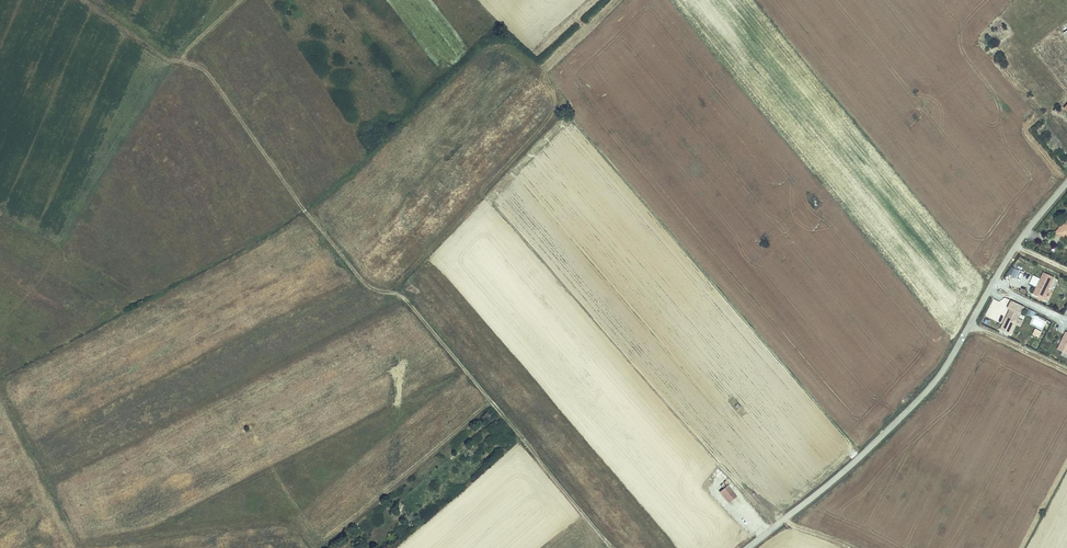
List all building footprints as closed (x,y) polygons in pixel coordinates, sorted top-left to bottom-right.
[(1053,236),(1061,243),(1066,236),(1066,237),(1066,224),(1064,228),(1061,226),(1053,236)] [(1008,275),(1016,279),(1019,271),(1012,268),(1008,275)] [(1044,273),(1034,294),(1044,299),(1055,278),(1044,273)] [(1058,289),(1066,293),(1066,287),(1060,284),(1058,289)] [(1012,301),(1008,309),(1010,310),(1000,330),(1011,335),(1016,325),(1020,327),(1024,321),(1019,319),(1024,307),(1012,301)] [(1066,331),(1057,349),(1066,354),(1066,331)] [(729,488),(722,494),(731,504),(737,498),(729,488)]
